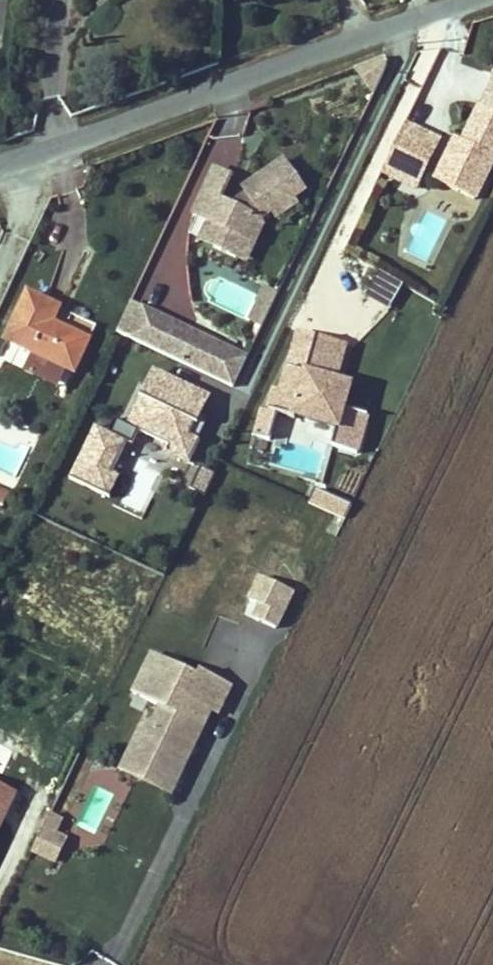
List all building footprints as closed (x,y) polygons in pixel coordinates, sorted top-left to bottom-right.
[(492,161),(492,111),(481,105),(463,141),(459,150),(452,147),(435,180),(475,199),(492,161)] [(407,167),(423,133),(405,124),(381,171),(393,176),(399,163),(407,167)] [(416,188),(439,141),(423,133),(407,167),(399,163),(393,176),(416,188)] [(459,150),(463,141),(456,138),(452,147),(459,150)] [(263,225),(261,219),(272,211),(277,217),(297,203),(293,198),(305,190),(284,160),(243,188),(248,195),(250,199),(237,208),(231,205),(220,200),(231,176),(215,169),(193,215),(209,222),(223,229),(214,247),(236,257),(244,239),(254,244),(263,225)] [(237,208),(250,199),(248,195),(231,205),(237,208)] [(214,247),(223,229),(209,222),(200,240),(214,247)] [(246,262),(254,244),(244,239),(236,257),(246,262)] [(74,373),(90,341),(53,324),(60,308),(28,293),(6,340),(33,354),(66,369),(74,373)] [(247,358),(130,302),(116,331),(233,387),(247,358)] [(331,446),(360,453),(370,413),(347,407),(354,379),(339,375),(348,341),(292,326),(271,409),(336,425),(331,446)] [(58,387),(66,369),(33,354),(24,371),(58,387)] [(199,393),(147,369),(127,427),(112,420),(105,434),(94,429),(69,482),(103,497),(113,479),(103,474),(119,439),(129,444),(136,429),(164,442),(160,450),(184,460),(194,437),(182,431),(199,393)] [(198,466),(191,489),(205,493),(212,471),(198,466)] [(315,487),(307,504),(344,520),(351,503),(315,487)] [(8,495),(0,491),(0,505),(3,506),(8,495)] [(288,591),(256,576),(247,596),(258,601),(251,617),(271,626),(288,591)] [(180,776),(195,744),(187,740),(203,707),(211,711),(218,714),(232,685),(200,670),(198,675),(195,681),(189,679),(192,673),(153,653),(133,694),(162,707),(154,725),(145,721),(130,752),(180,776)] [(195,744),(211,711),(203,707),(187,740),(195,744)] [(5,738),(4,756),(23,757),(24,739),(5,738)] [(180,776),(130,752),(121,770),(171,794),(180,776)] [(19,798),(0,789),(0,837),(19,798)] [(55,834),(62,819),(51,814),(43,829),(54,834),(55,834)] [(55,862),(66,839),(55,834),(54,834),(43,829),(33,851),(55,862)]
